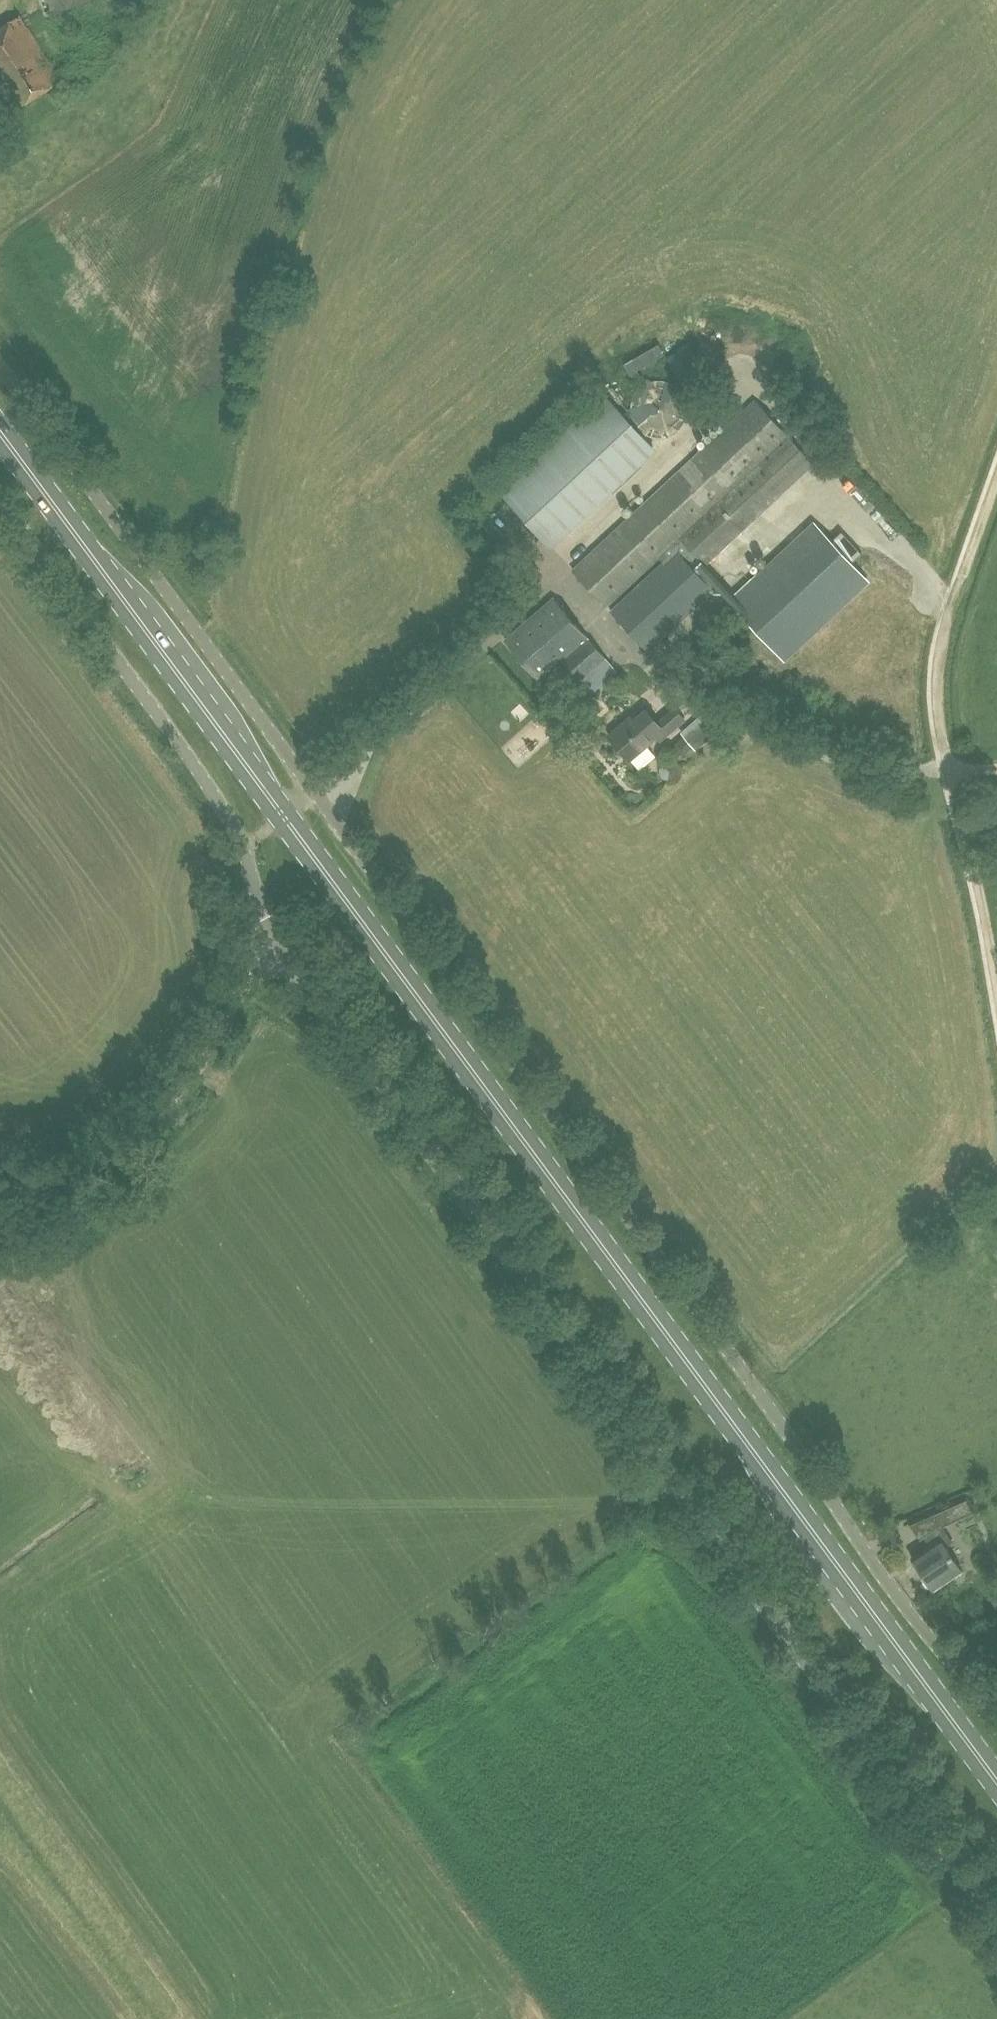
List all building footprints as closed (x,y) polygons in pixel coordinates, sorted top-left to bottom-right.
[(44,14),(57,10),(83,0),(39,0),(44,14)] [(20,13),(0,25),(0,87),(14,109),(61,80),(20,13)] [(640,386),(634,394),(630,403),(630,412),(633,422),(639,430),(647,436),(656,438),(666,438),(675,434),(683,428),(688,419),(689,410),(688,400),(684,391),(677,384),(668,380),(658,379),(649,381),(640,386)] [(610,610),(648,651),(713,590),(689,564),(698,557),(705,565),(813,464),(755,400),(572,569),(606,605),(659,557),(663,561),(610,610)] [(783,662),(870,582),(813,520),(726,600),(783,662)] [(560,662),(588,695),(616,672),(554,598),(505,639),(539,679),(560,662)] [(627,720),(609,735),(629,759),(656,737),(659,741),(684,720),(675,709),(658,723),(646,709),(630,723),(627,720)] [(685,754),(693,747),(696,750),(718,732),(703,714),(680,732),(683,736),(674,743),(674,748),(679,754),(685,754)] [(941,1509),(911,1522),(921,1538),(926,1535),(931,1543),(912,1556),(934,1589),(962,1570),(946,1546),(953,1542),(942,1527),(947,1524),(941,1509)]
